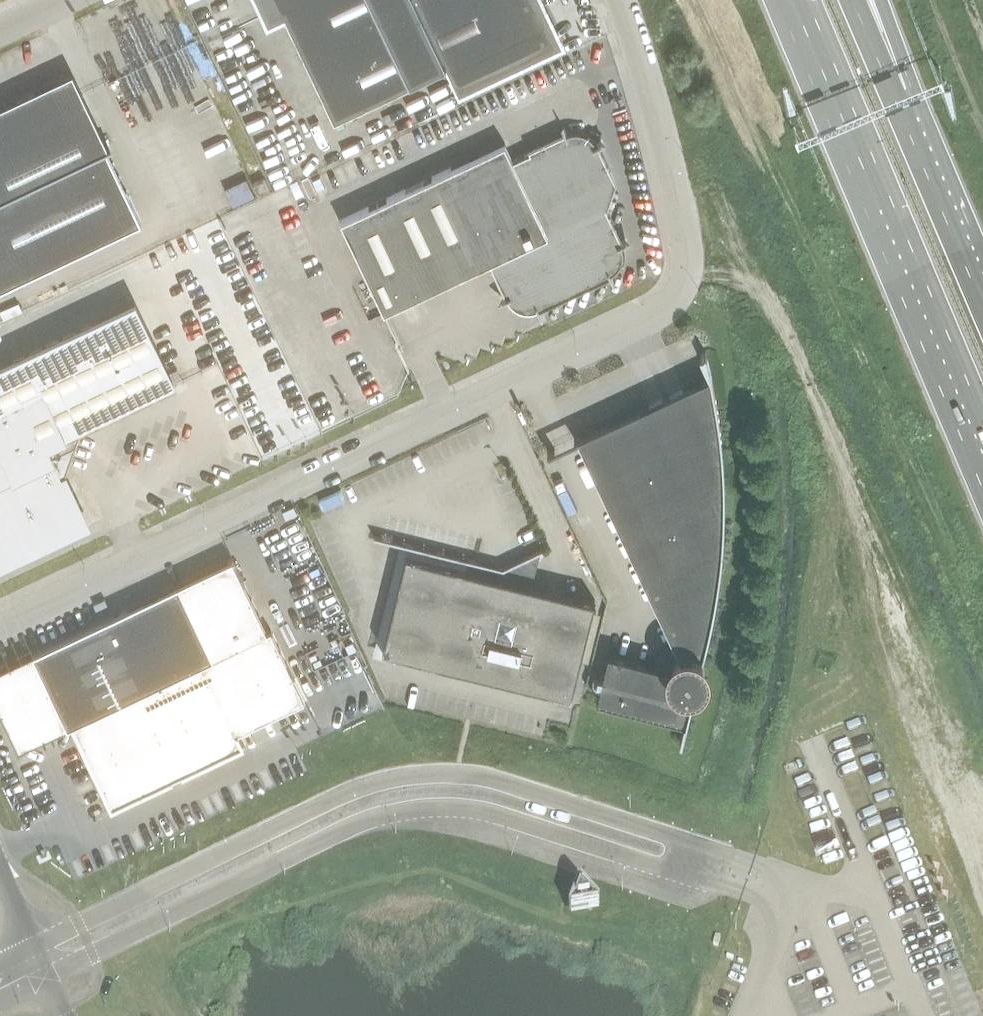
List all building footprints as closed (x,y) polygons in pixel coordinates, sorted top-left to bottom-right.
[(285,17),(333,120),(413,82),(412,79),(444,64),(458,94),(459,94),(455,84),(550,39),(532,0),(294,0),(280,7),(285,17)] [(105,147),(80,94),(72,87),(62,84),(52,84),(0,109),(0,289),(141,222),(114,165),(106,149),(108,148),(107,146),(105,147)] [(459,186),(450,168),(340,220),(383,312),(421,294),(412,276),(484,242),(509,295),(502,298),(503,299),(515,293),(533,300),(539,312),(540,312),(537,305),(608,272),(611,278),(612,278),(609,272),(612,270),(615,267),(618,264),(620,260),(620,256),(621,252),(620,248),(619,244),(625,242),(624,241),(618,243),(602,208),(611,182),(594,146),(601,143),(600,142),(594,145),(592,141),(589,138),(586,136),(582,134),(578,133),(574,133),(570,134),(567,135),(564,129),(563,129),(565,135),(459,186)] [(257,194),(268,190),(263,179),(253,184),(257,194)] [(134,303),(0,366),(0,562),(84,523),(64,480),(66,479),(65,477),(63,478),(82,428),(173,385),(134,303)] [(701,664),(700,662),(704,649),(707,636),(710,622),(713,609),(715,596),(717,582),(719,568),(720,555),(721,541),(722,527),(723,514),(723,500),(723,486),(722,473),(722,459),(721,445),(719,432),(718,418),(716,405),(713,391),(711,378),(708,364),(704,351),(699,353),(709,375),(546,451),(547,453),(577,439),(676,649),(673,650),(671,652),(669,654),(667,656),(665,658),(664,661),(663,663),(662,666),(607,652),(596,699),(683,721),(679,739),(681,740),(694,687),(696,686),(698,685),(699,683),(701,681),(702,679),(703,677),(703,675),(704,673),(703,671),(703,668),(702,666),(701,664)] [(407,546),(405,554),(382,649),(571,696),(594,600),(525,583),(532,555),(545,549),(544,548),(502,567),(374,536),(373,538),(407,546)] [(0,668),(0,712),(18,751),(72,726),(111,809),(244,745),(238,732),(304,701),(271,630),(267,632),(232,559),(0,668)]
